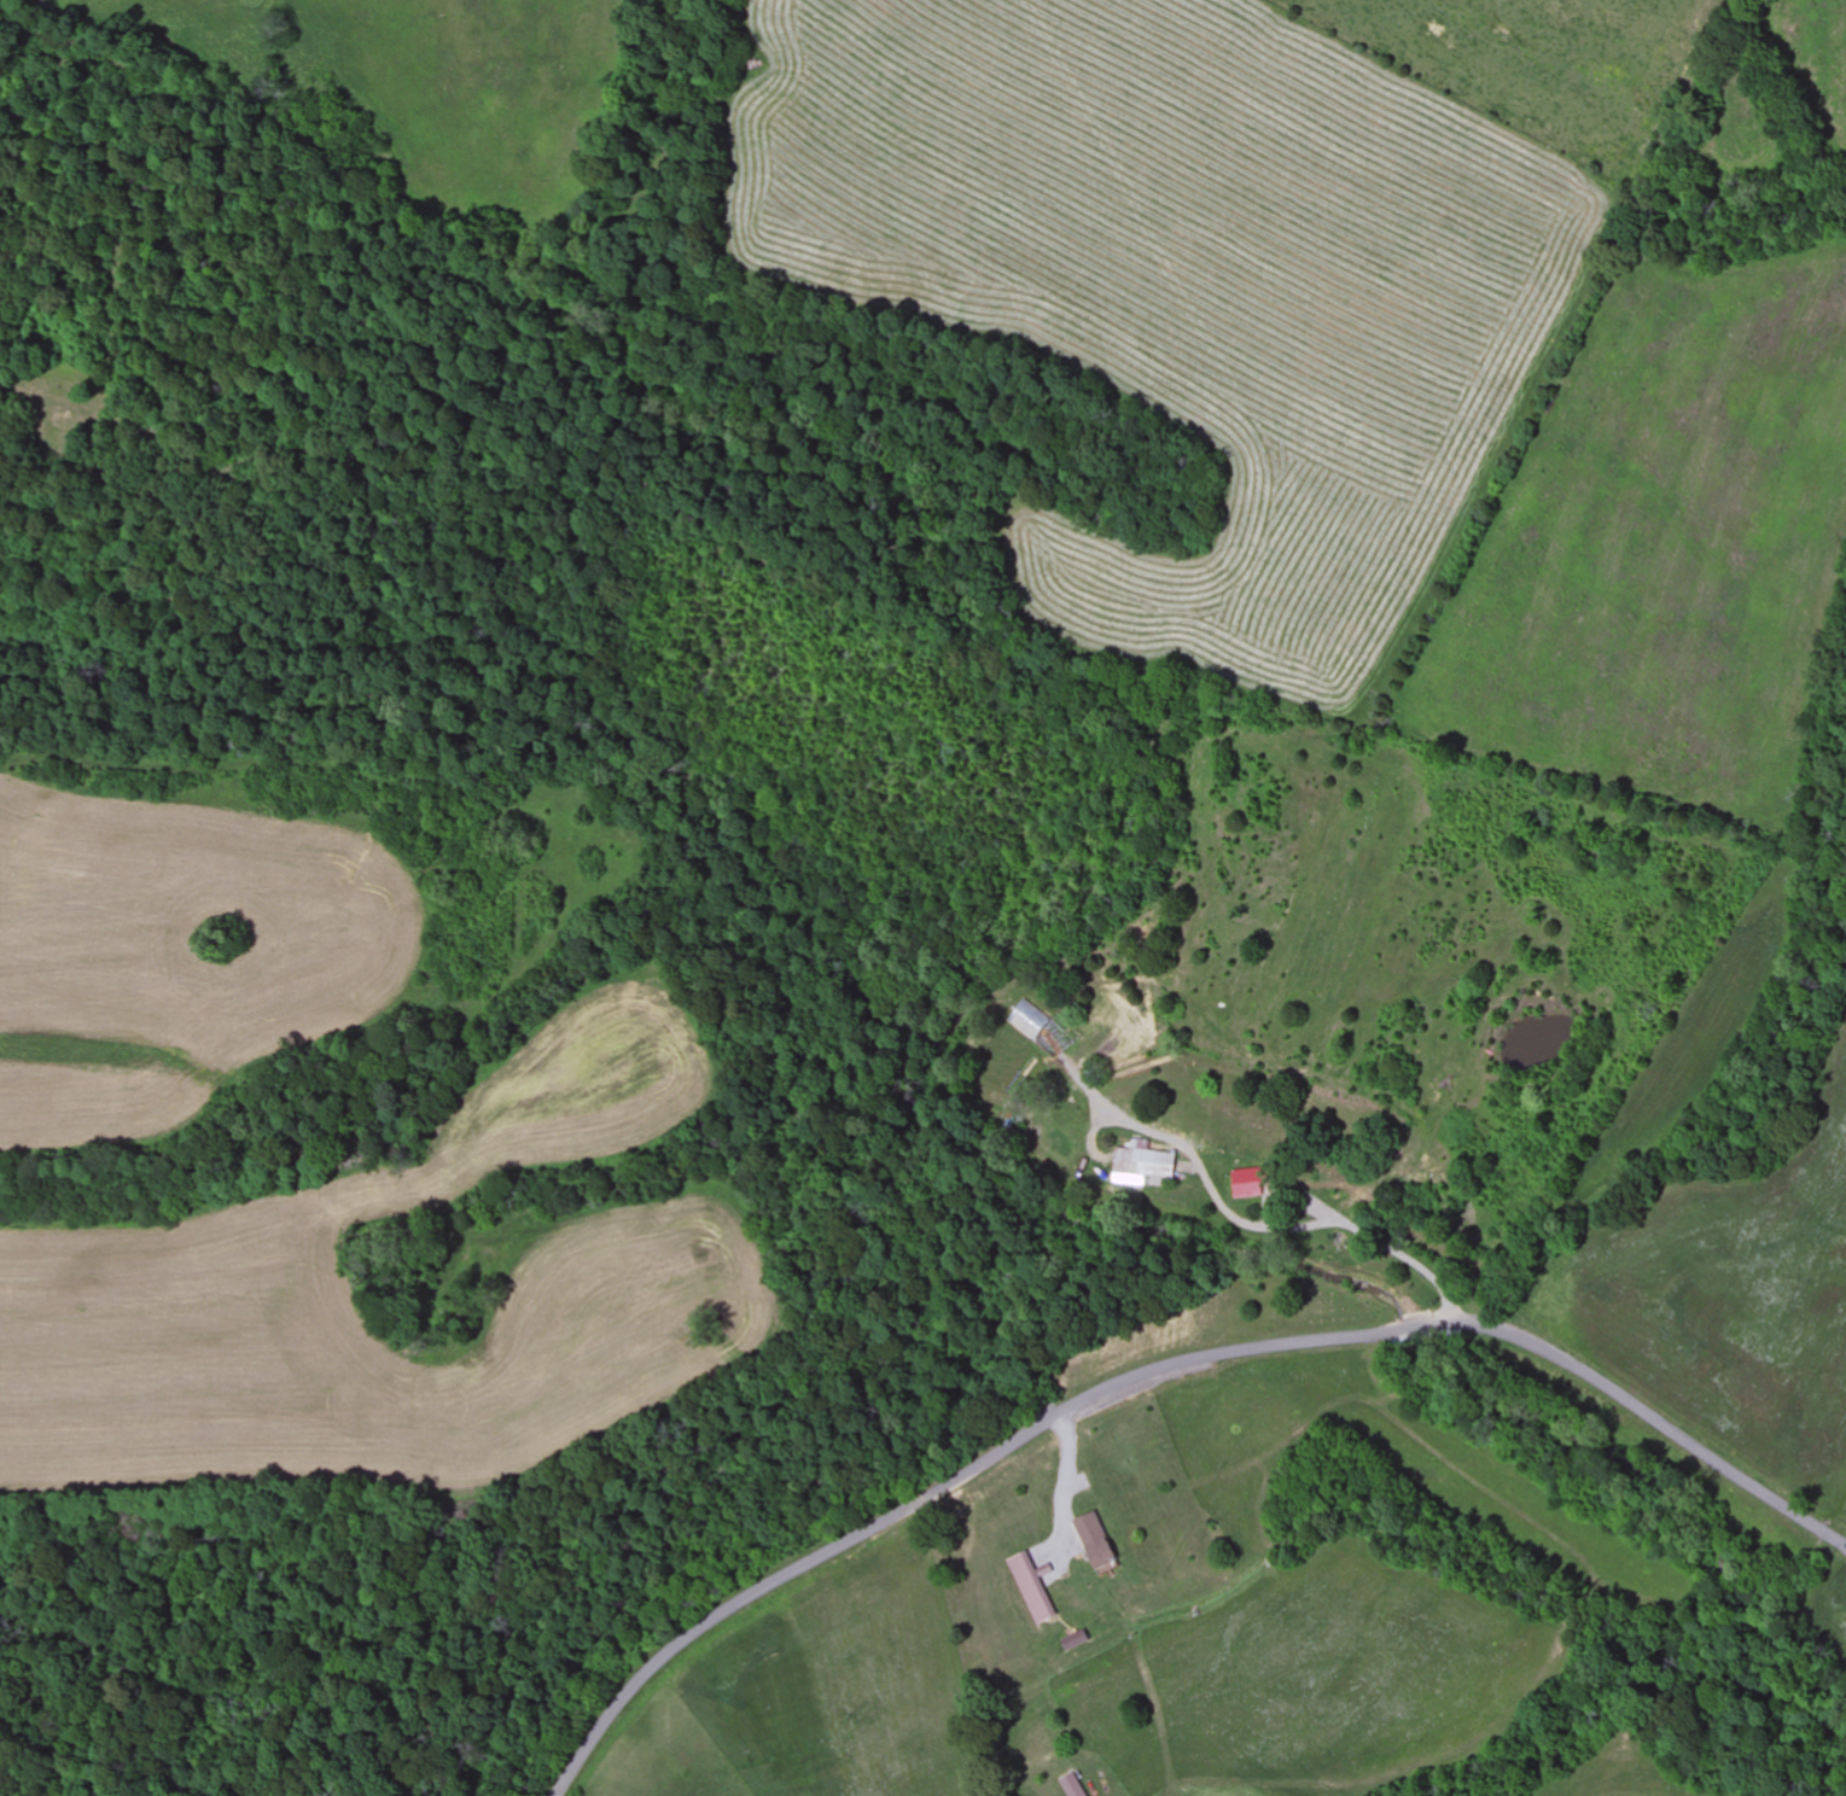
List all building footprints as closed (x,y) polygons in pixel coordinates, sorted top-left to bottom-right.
[(1175,1180),(1177,1154),(1113,1148),(1110,1174),(1175,1180)] [(1263,1198),(1263,1187),(1269,1187),(1269,1170),(1233,1170),(1233,1198),(1263,1198)] [(1076,1522),(1097,1573),(1121,1562),(1100,1512),(1076,1522)] [(1055,1619),(1028,1552),(1007,1560),(1035,1627),(1055,1619)] [(1074,1773),(1058,1781),(1066,1795),(1087,1795),(1074,1773)]
